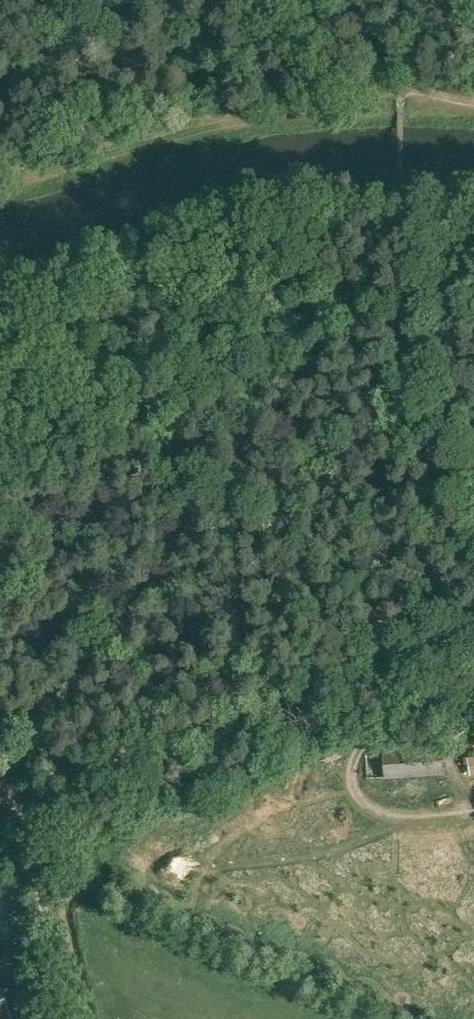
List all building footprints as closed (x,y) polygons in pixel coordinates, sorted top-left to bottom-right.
[(445,776),(443,742),(382,746),(384,780),(445,776)]
